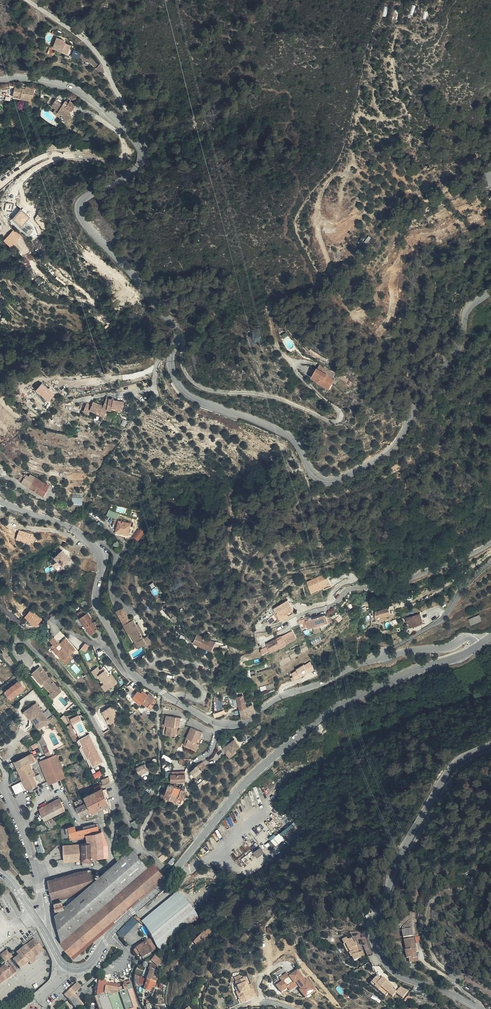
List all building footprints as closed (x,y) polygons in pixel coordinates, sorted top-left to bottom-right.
[(52,46),(67,53),(71,44),(63,41),(64,40),(57,36),(52,46)] [(74,49),(72,55),(79,58),(82,51),(74,49)] [(13,87),(12,94),(20,96),(19,98),(31,101),(33,88),(23,86),(23,89),(13,87)] [(56,100),(54,102),(51,106),(55,109),(58,111),(57,112),(60,114),(62,116),(64,121),(72,118),(69,112),(71,111),(71,112),(75,106),(70,101),(68,104),(65,101),(63,105),(56,100)] [(4,239),(11,246),(22,235),(15,228),(4,239)] [(324,373),(322,377),(330,381),(332,382),(331,383),(335,386),(338,381),(324,373)] [(321,376),(317,385),(324,388),(330,381),(322,377),(321,376)] [(43,381),(37,387),(49,400),(56,393),(43,381)] [(335,395),(339,388),(335,386),(331,383),(332,382),(330,381),(324,388),(335,395)] [(87,413),(88,411),(89,409),(94,411),(95,410),(99,412),(98,414),(102,416),(106,408),(114,410),(114,409),(119,410),(120,406),(122,406),(122,401),(104,398),(101,405),(91,401),(90,405),(85,403),(82,411),(87,413)] [(24,477),(22,475),(18,480),(26,485),(29,481),(27,480),(30,475),(27,473),(24,477)] [(29,481),(26,485),(29,487),(31,488),(36,479),(31,476),(30,475),(27,480),(29,481)] [(34,489),(41,492),(46,481),(32,475),(31,476),(36,479),(31,488),(34,489)] [(128,531),(130,520),(111,517),(110,522),(114,523),(114,529),(128,531)] [(133,534),(138,537),(143,530),(138,526),(133,534)] [(17,538),(32,543),(34,533),(20,529),(17,538)] [(67,565),(73,559),(64,550),(58,557),(67,565)] [(331,586),(327,574),(307,580),(311,592),(331,586)] [(272,606),(277,616),(291,609),(286,599),(272,606)] [(120,618),(125,614),(117,601),(111,604),(120,618)] [(37,625),(44,618),(33,608),(26,614),(37,625)] [(82,608),(78,611),(93,632),(101,627),(90,610),(85,613),(82,608)] [(291,609),(277,616),(278,619),(292,612),(291,609)] [(370,617),(372,624),(388,618),(386,611),(370,617)] [(141,631),(128,612),(125,614),(120,618),(127,630),(129,628),(133,635),(136,633),(139,638),(143,635),(141,631)] [(407,624),(408,628),(419,623),(415,614),(402,619),(404,624),(407,624)] [(481,615),(469,618),(471,624),(482,621),(481,615)] [(307,620),(303,621),(305,627),(305,628),(310,627),(315,626),(325,623),(323,616),(307,620)] [(307,619),(296,621),(296,624),(301,623),(302,627),(305,627),(303,621),(307,620),(307,619)] [(152,633),(148,626),(141,631),(143,635),(144,637),(152,633)] [(292,638),(289,629),(263,641),(266,649),(275,644),(276,645),(282,643),(281,642),(292,638)] [(191,641),(191,640),(186,640),(185,644),(194,646),(201,647),(203,640),(195,638),(194,641),(193,641),(191,641)] [(78,652),(67,641),(63,646),(56,639),(53,643),(57,647),(59,649),(57,651),(56,652),(60,656),(62,654),(68,661),(73,656),(78,652)] [(212,648),(213,642),(203,640),(201,647),(212,649),(212,648)] [(76,660),(73,656),(68,661),(62,654),(60,656),(69,666),(76,660)] [(296,678),(315,668),(311,660),(292,671),(296,678)] [(50,691),(52,695),(58,690),(55,686),(47,676),(46,677),(37,665),(30,671),(37,679),(38,678),(49,691),(50,691)] [(117,683),(112,674),(110,676),(104,667),(102,668),(103,670),(101,671),(100,669),(99,666),(93,670),(97,676),(100,674),(105,682),(109,688),(117,683)] [(5,690),(12,699),(27,687),(21,678),(5,690)] [(142,701),(147,695),(142,691),(140,692),(137,690),(134,695),(142,701)] [(150,707),(155,701),(154,700),(152,698),(147,695),(142,701),(150,707)] [(239,707),(240,709),(246,708),(246,707),(245,703),(243,696),(237,698),(239,707)] [(233,709),(239,707),(237,698),(231,700),(233,709)] [(33,720),(39,727),(42,725),(47,722),(46,720),(35,704),(23,713),(28,720),(30,719),(33,717),(34,719),(33,720)] [(104,708),(108,718),(109,717),(110,721),(120,717),(114,704),(104,708)] [(231,712),(229,718),(242,716),(241,713),(240,709),(231,712)] [(173,727),(174,716),(165,715),(163,726),(165,726),(168,726),(167,734),(174,735),(175,727),(173,727)] [(51,716),(46,720),(47,722),(42,725),(46,729),(55,722),(51,716)] [(36,729),(39,727),(33,720),(34,719),(33,717),(30,719),(36,729)] [(69,736),(76,753),(81,751),(71,728),(66,720),(61,723),(69,736)] [(189,726),(184,737),(187,739),(183,745),(194,750),(197,744),(193,742),(196,737),(197,738),(201,732),(189,726)] [(93,766),(104,761),(90,732),(79,738),(93,766)] [(40,748),(44,758),(48,756),(45,746),(40,736),(35,738),(40,748)] [(228,754),(233,761),(241,756),(246,754),(242,746),(228,754)] [(48,756),(58,781),(63,778),(53,754),(48,756)] [(16,776),(18,781),(22,779),(26,787),(32,784),(28,776),(30,775),(24,763),(29,761),(26,755),(11,763),(17,776),(16,776)] [(46,786),(58,781),(48,756),(44,758),(35,762),(46,786)] [(139,774),(140,773),(146,771),(143,764),(137,767),(139,774)] [(146,771),(140,773),(142,776),(149,774),(145,764),(143,764),(146,771)] [(200,768),(198,765),(191,771),(195,776),(199,772),(202,770),(200,768)] [(110,780),(108,776),(97,781),(99,785),(110,780)] [(177,787),(169,783),(166,791),(175,794),(177,787)] [(86,800),(74,807),(78,815),(100,804),(101,806),(100,807),(103,811),(109,808),(102,793),(99,788),(98,787),(92,790),(83,795),(86,800)] [(184,789),(177,787),(175,794),(182,797),(184,793),(183,793),(185,789),(184,789)] [(175,794),(166,791),(164,797),(180,803),(182,797),(175,794)] [(71,801),(72,804),(74,807),(86,800),(83,795),(71,801)] [(36,809),(38,812),(57,803),(55,799),(36,809)] [(38,812),(42,821),(54,815),(61,811),(57,803),(38,812)] [(68,831),(69,837),(78,835),(84,834),(93,832),(93,831),(94,831),(92,825),(73,829),(68,831)] [(84,834),(85,837),(85,839),(89,838),(99,838),(99,837),(98,830),(94,831),(93,831),(93,832),(84,834)] [(89,856),(101,855),(102,855),(99,838),(89,838),(89,840),(89,856)] [(80,856),(80,859),(89,859),(89,856),(89,840),(74,842),(74,857),(80,856)] [(62,858),(74,857),(74,842),(61,844),(62,858)] [(106,920),(161,877),(162,876),(151,862),(147,866),(132,848),(114,859),(115,861),(109,866),(109,870),(104,870),(90,881),(88,869),(86,869),(72,872),(44,878),(56,923),(59,936),(58,937),(62,943),(64,946),(68,950),(106,920)] [(142,921),(151,936),(162,926),(178,915),(190,905),(184,898),(178,892),(142,921)] [(162,926),(151,936),(150,939),(160,951),(200,919),(192,910),(190,905),(178,915),(162,926)] [(133,918),(118,933),(123,939),(138,922),(133,918)] [(413,934),(412,928),(402,930),(403,937),(413,934)] [(211,932),(208,930),(194,944),(198,948),(203,945),(202,943),(209,937),(207,935),(211,932)] [(33,943),(35,941),(30,935),(21,943),(23,944),(30,939),(33,943)] [(417,949),(414,937),(404,939),(406,950),(404,951),(406,959),(408,959),(417,957),(416,950),(417,949)] [(24,960),(30,955),(40,947),(35,941),(33,943),(30,939),(23,944),(21,943),(12,950),(14,952),(9,957),(12,961),(15,958),(16,959),(18,958),(22,962),(24,960)] [(137,948),(141,956),(149,952),(150,953),(152,951),(154,950),(148,940),(137,948)] [(362,962),(366,959),(362,952),(358,955),(354,949),(355,948),(355,946),(352,946),(349,941),(345,944),(344,942),(341,944),(343,947),(344,947),(350,954),(348,955),(352,961),(354,960),(355,963),(360,960),(362,962)] [(344,947),(343,947),(341,948),(346,956),(348,955),(350,954),(344,947)] [(149,952),(141,956),(144,960),(152,955),(150,953),(149,952)] [(16,966),(22,962),(18,958),(16,959),(15,958),(12,961),(16,966)] [(2,977),(3,980),(14,972),(9,967),(6,969),(5,968),(7,966),(3,961),(0,964),(0,966),(0,979),(2,977)] [(159,970),(152,965),(149,969),(156,974),(159,970)] [(147,978),(144,985),(150,988),(152,984),(155,976),(144,971),(143,976),(147,978)] [(308,997),(313,993),(309,986),(307,987),(305,985),(298,975),(292,980),(290,981),(289,979),(288,978),(280,983),(282,986),(276,991),(281,998),(287,993),(295,988),(297,991),(300,995),(303,999),(307,996),(308,997)] [(392,995),(395,991),(391,988),(393,985),(381,976),(380,978),(376,975),(369,983),(386,995),(388,992),(392,995)] [(136,1007),(134,1003),(129,987),(130,980),(117,985),(116,985),(112,992),(109,990),(111,984),(98,982),(97,983),(95,985),(94,997),(98,1008),(136,1008),(136,1007)] [(244,1003),(246,1007),(253,1005),(252,1003),(258,1001),(254,990),(249,992),(248,989),(246,984),(245,983),(238,985),(241,989),(238,990),(240,995),(241,998),(237,999),(240,1004),(244,1003)] [(71,1001),(72,1003),(78,998),(76,995),(83,989),(79,984),(69,993),(71,996),(68,998),(71,1001)] [(405,991),(409,988),(399,984),(395,991),(400,994),(405,991)] [(150,988),(144,985),(141,995),(147,997),(148,993),(150,988)] [(289,996),(297,991),(295,988),(287,993),(289,996)] [(315,996),(313,993),(308,997),(307,996),(303,999),(300,995),(298,996),(304,1004),(315,996)] [(76,1008),(83,1008),(85,1007),(78,998),(72,1003),(75,1008),(76,1008)]
